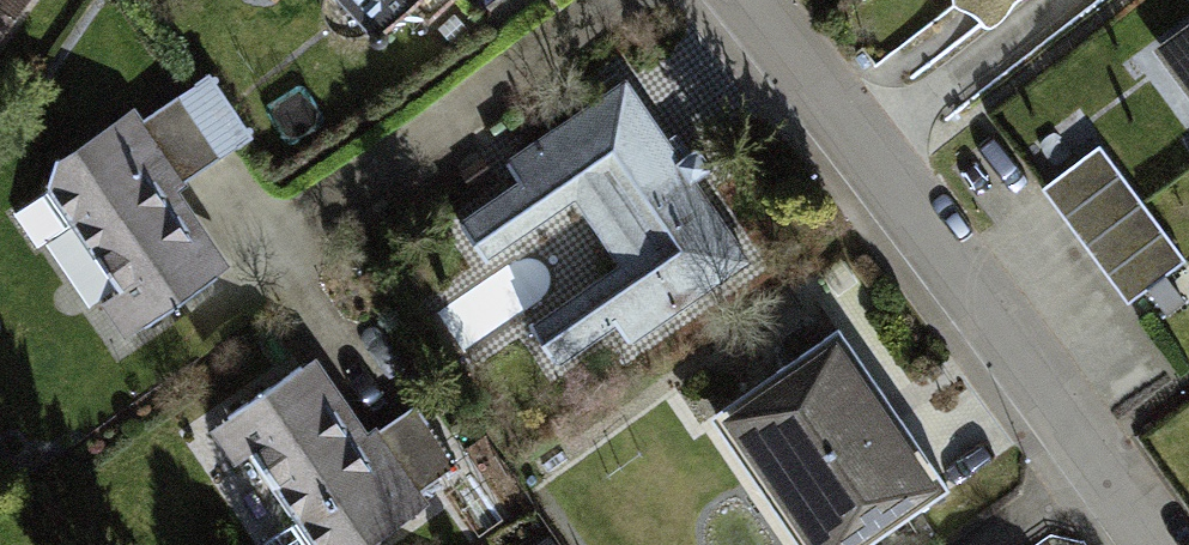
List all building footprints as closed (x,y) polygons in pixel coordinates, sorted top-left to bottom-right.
[(25,0),(0,0),(0,38),(25,0)] [(378,36),(416,0),(347,0),(378,36)] [(479,13),(498,0),(469,0),(479,13)] [(943,2),(943,9),(949,12),(957,16),(964,20),(972,29),(981,32),(996,20),(1006,5),(1013,0),(940,0),(943,2)] [(1157,39),(1188,82),(1188,16),(1157,39)] [(521,179),(463,218),(492,261),(578,203),(619,263),(534,321),(561,361),(616,324),(629,342),(748,261),(625,79),(507,158),(521,179)] [(230,264),(124,112),(5,195),(110,347),(230,264)] [(1103,143),(1047,186),(1132,298),(1188,256),(1103,143)] [(728,413),(817,544),(849,544),(939,485),(840,338),(728,413)] [(216,430),(297,544),(365,544),(427,501),(421,493),(459,466),(417,407),(374,437),(317,358),(216,430)]
